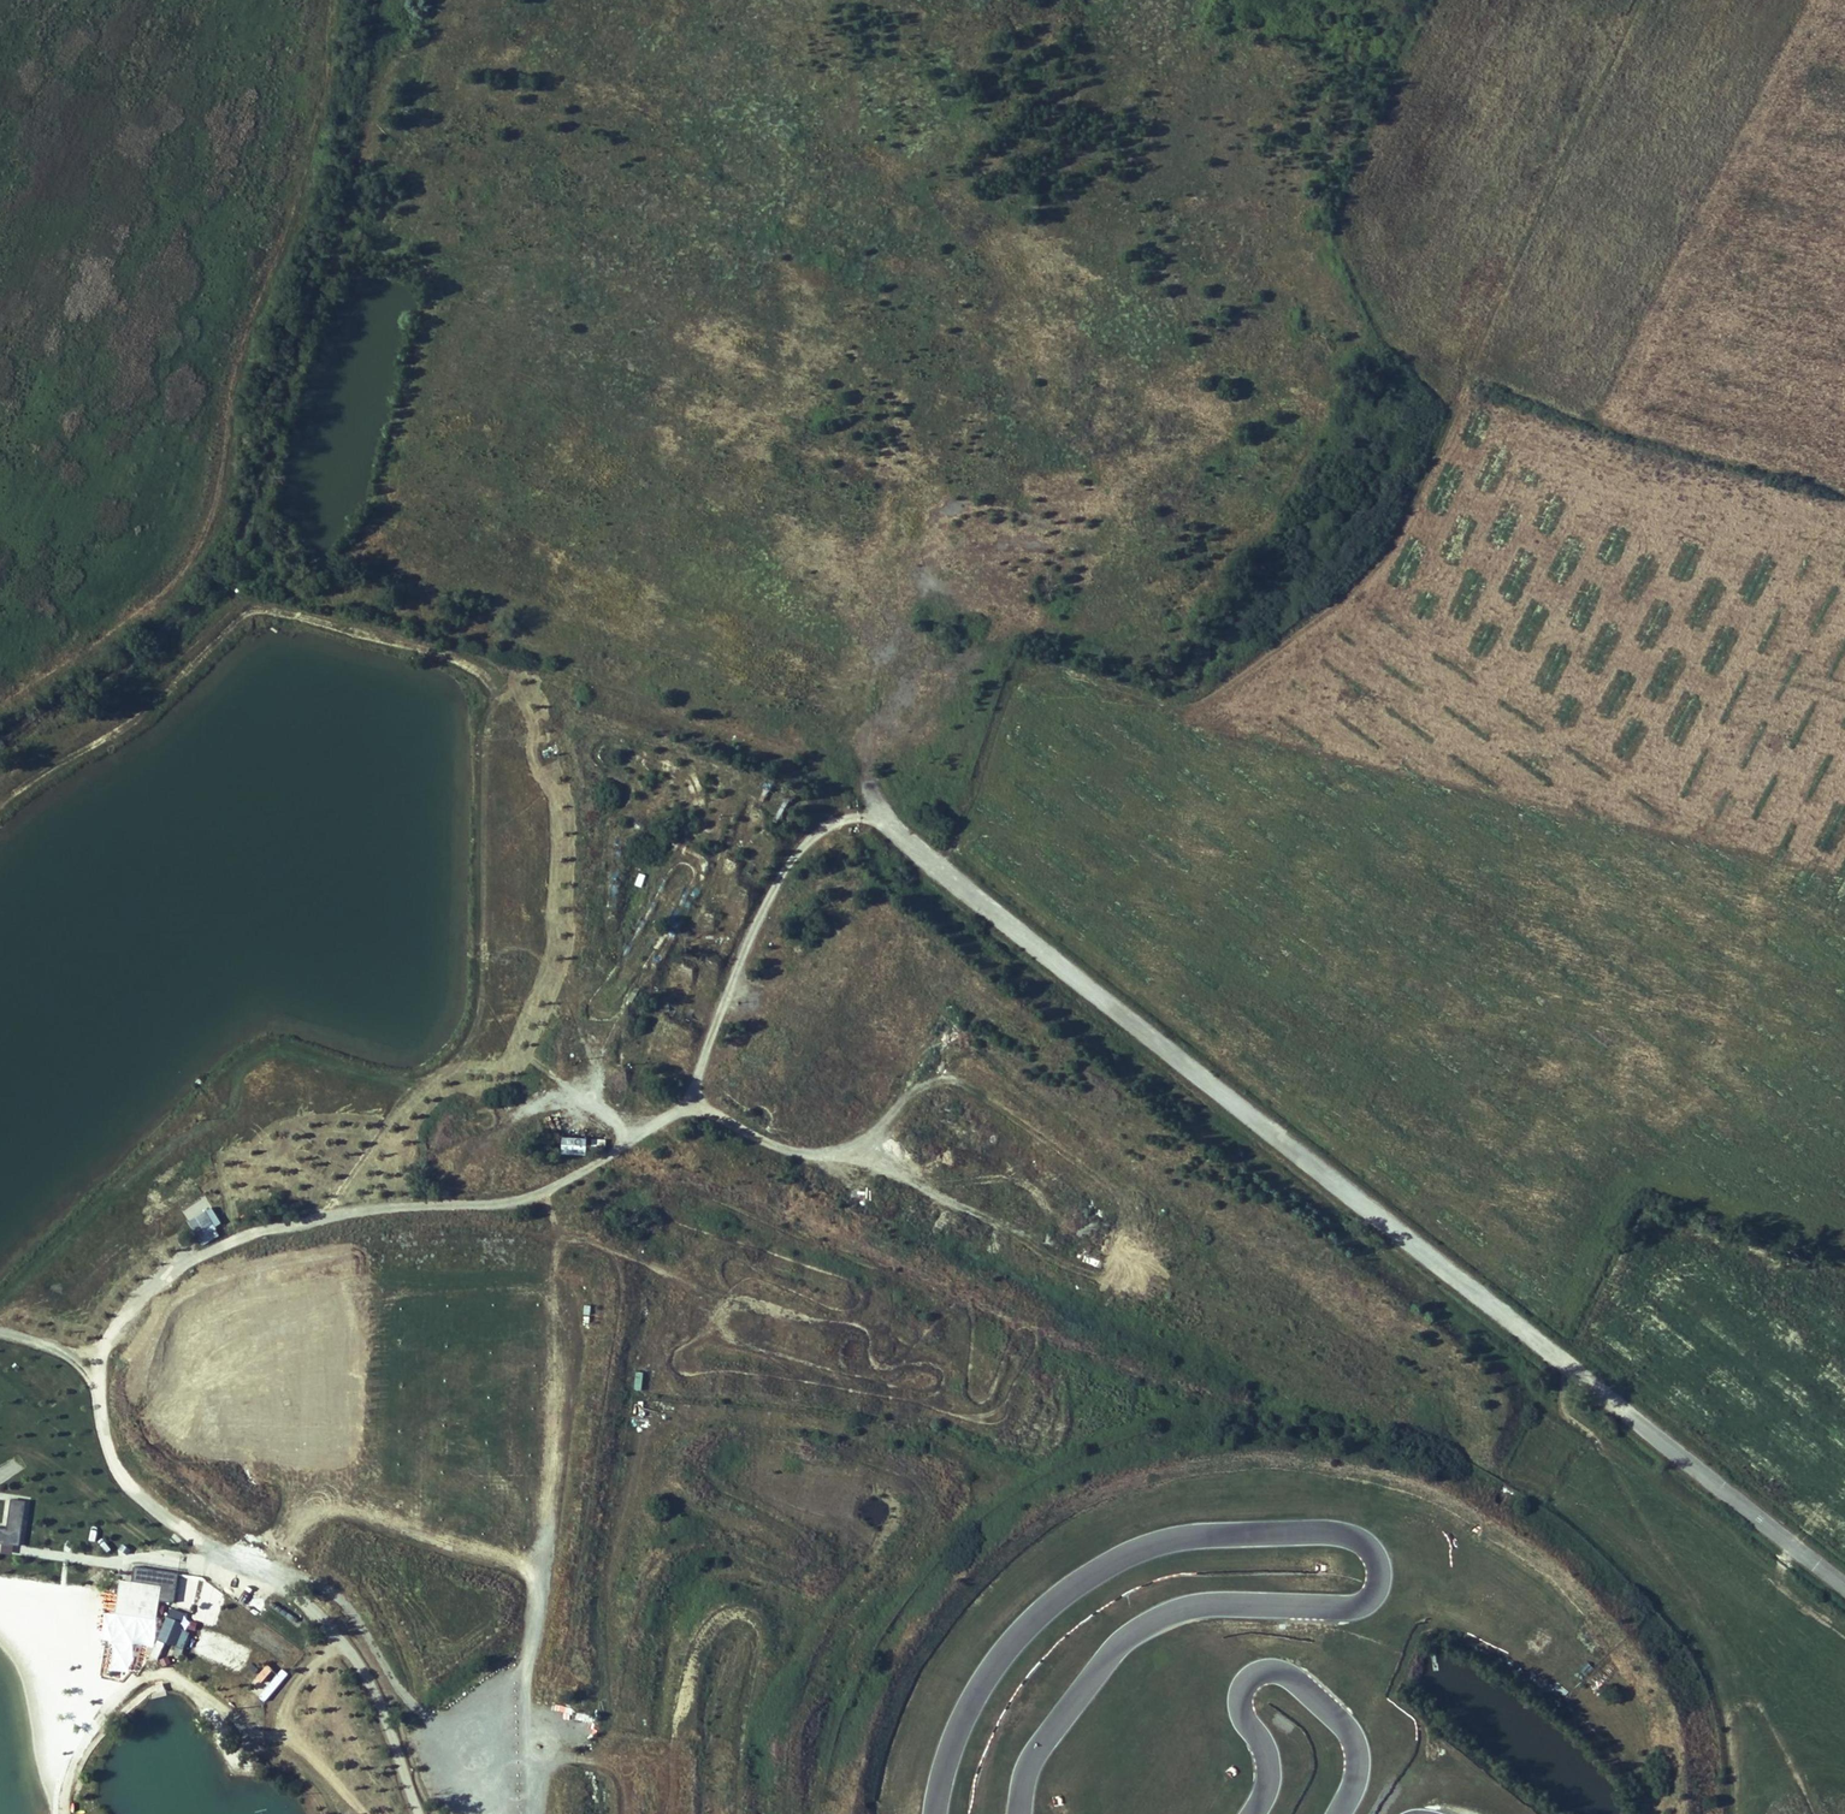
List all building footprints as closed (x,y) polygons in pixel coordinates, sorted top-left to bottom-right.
[(711,933),(715,916),(705,913),(700,930),(711,933)] [(680,978),(691,981),(694,971),(683,967),(680,978)] [(563,1139),(563,1147),(588,1148),(588,1140),(563,1139)] [(238,1208),(239,1215),(252,1213),(251,1205),(238,1208)] [(215,1229),(222,1225),(212,1209),(206,1213),(215,1229)] [(43,1396),(51,1389),(32,1368),(24,1375),(43,1396)] [(642,1391),(643,1374),(635,1373),(634,1390),(642,1391)] [(19,1546),(25,1501),(10,1500),(6,1531),(0,1530),(0,1544),(19,1546)] [(179,1572),(134,1566),(132,1580),(162,1584),(160,1599),(175,1601),(179,1572)] [(182,1575),(178,1591),(194,1596),(199,1579),(182,1575)] [(185,1622),(183,1621),(187,1613),(172,1607),(169,1615),(167,1615),(158,1637),(176,1645),(185,1622)] [(108,1618),(107,1628),(117,1629),(118,1619),(108,1618)] [(97,1634),(94,1645),(104,1648),(108,1638),(97,1634)] [(84,1669),(90,1659),(81,1653),(74,1662),(84,1669)] [(106,1659),(100,1668),(109,1675),(116,1666),(106,1659)] [(576,1723),(593,1724),(594,1716),(576,1715),(576,1723)]
